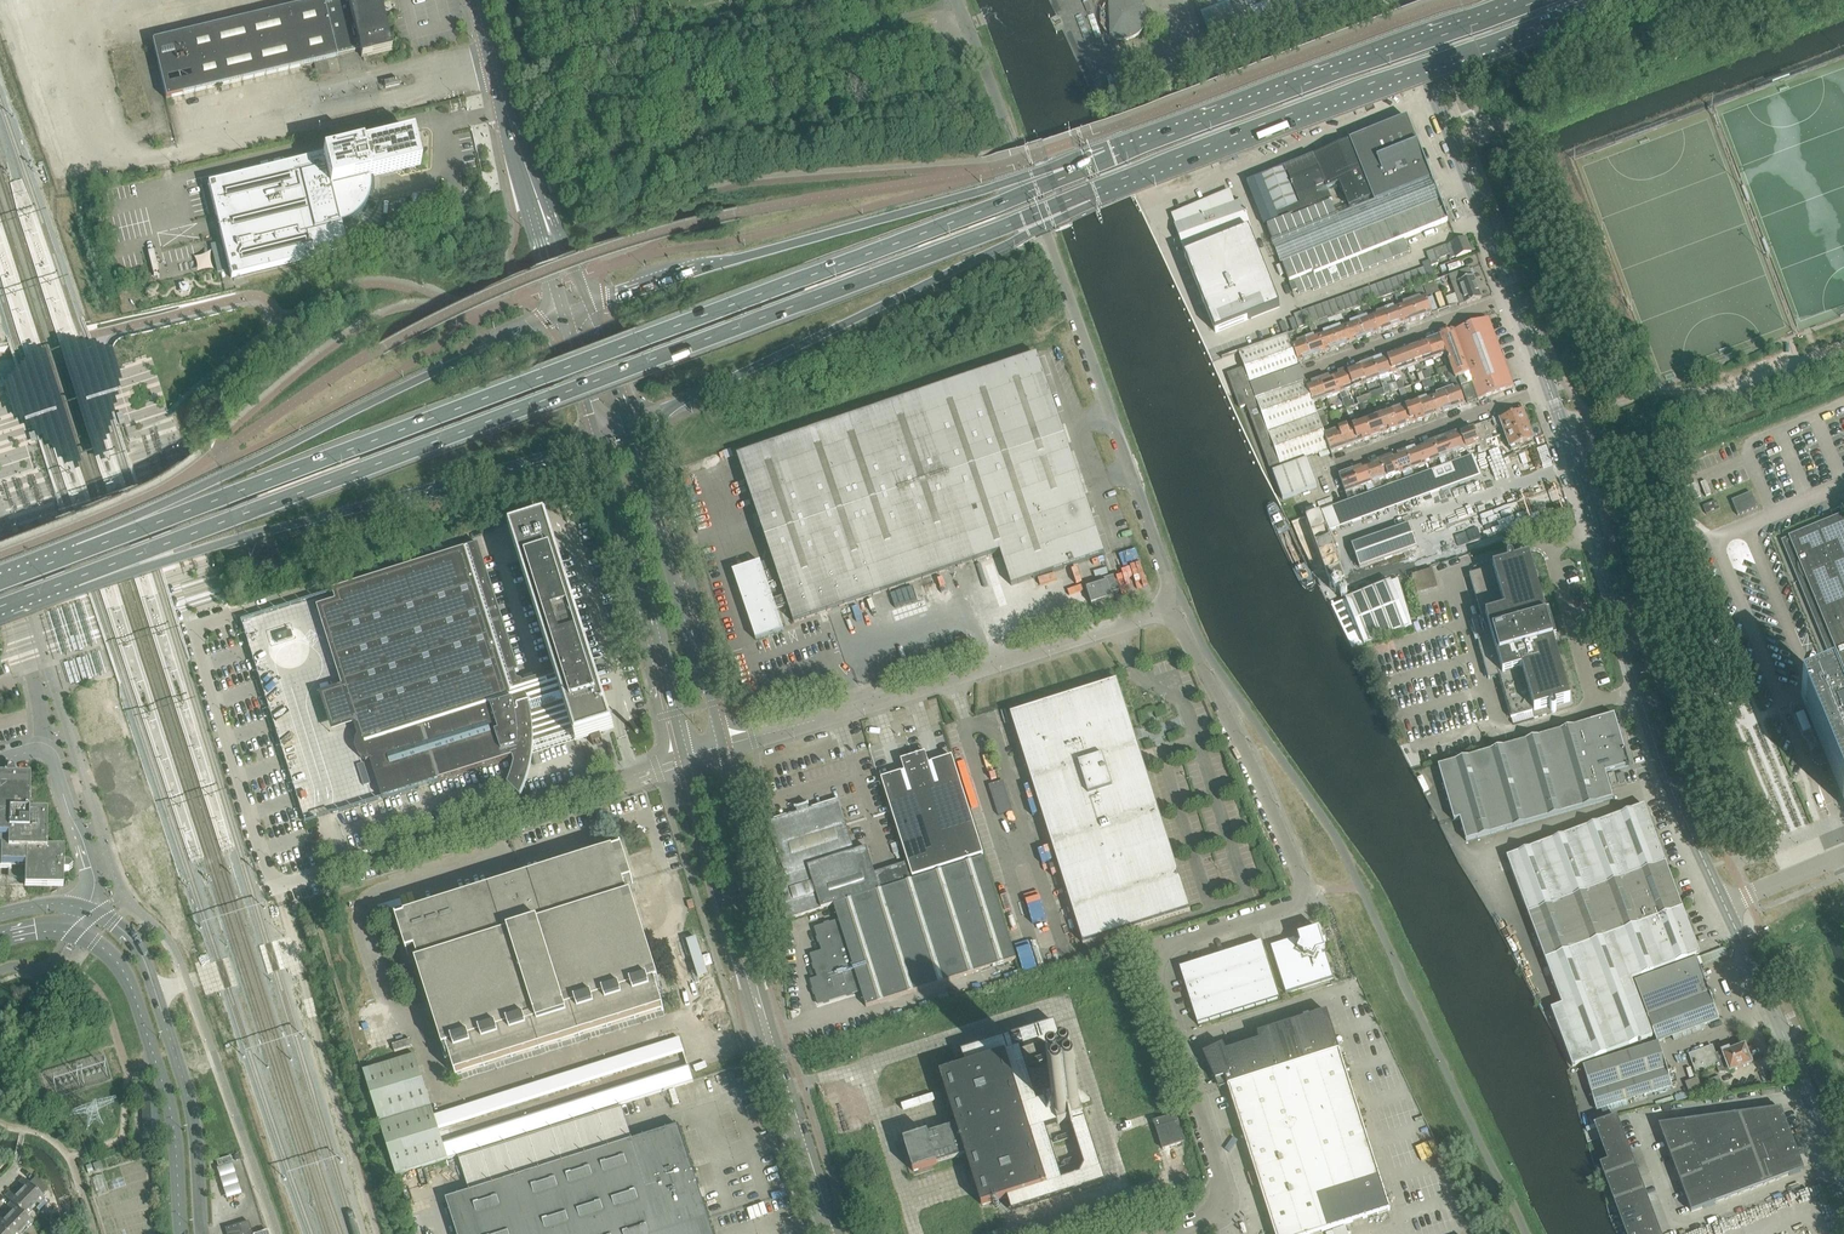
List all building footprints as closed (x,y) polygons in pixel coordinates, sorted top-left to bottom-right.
[(347,0),(324,6),(323,1),(152,42),(166,100),(337,59),(336,56),(360,51),(361,58),(391,51),(379,0),(347,0)] [(1110,1),(1111,37),(1114,38),(1114,39),(1116,40),(1118,40),(1121,41),(1122,41),(1123,41),(1126,41),(1128,40),(1129,40),(1131,39),(1133,39),(1136,37),(1138,36),(1139,34),(1141,33),(1142,31),(1143,29),(1144,28),(1145,25),(1145,23),(1146,21),(1146,19),(1146,18),(1146,16),(1146,14),(1145,13),(1145,12),(1144,10),(1143,8),(1143,7),(1141,5),(1140,3),(1139,2),(1138,1),(1136,0),(1109,0),(1110,1)] [(1209,1),(1218,27),(1231,22),(1222,0),(1211,0),(1209,1)] [(1231,22),(1243,18),(1237,0),(1222,0),(1231,22)] [(1243,18),(1256,13),(1251,0),(1237,0),(1243,18)] [(1256,13),(1268,8),(1265,0),(1251,0),(1256,13)] [(1268,8),(1281,4),(1279,0),(1265,0),(1268,8)] [(1111,37),(1110,1),(1107,3),(1104,7),(1101,15),(1101,24),(1106,33),(1111,37)] [(1209,1),(1196,6),(1206,32),(1218,27),(1209,1)] [(398,80),(384,83),(385,89),(399,86),(398,80)] [(1432,181),(1407,118),(1348,142),(1349,142),(1348,142),(1372,199),(1372,198),(1375,204),(1432,181)] [(325,156),(310,160),(311,160),(209,185),(220,234),(232,279),(346,251),(340,225),(342,225),(344,224),(347,223),(349,222),(351,221),(354,219),(357,216),(358,215),(360,214),(361,213),(362,210),(364,208),(365,206),(366,204),(367,202),(368,200),(369,197),(369,195),(370,194),(370,191),(370,190),(370,187),(370,185),(370,183),(370,180),(369,178),(420,166),(413,135),(361,147),(325,156)] [(1262,177),(1247,184),(1264,226),(1273,223),(1279,220),(1280,221),(1283,220),(1291,217),(1333,201),(1334,201),(1333,200),(1331,200),(1327,189),(1339,184),(1349,208),(1372,199),(1348,142),(1348,143),(1346,143),(1283,169),(1298,205),(1277,214),(1262,177)] [(1277,214),(1298,205),(1283,169),(1262,177),(1277,214)] [(1436,192),(1432,181),(1375,204),(1372,198),(1372,199),(1349,208),(1339,184),(1327,189),(1331,200),(1330,200),(1338,219),(1330,222),(1322,225),(1314,229),(1306,232),(1298,235),(1290,238),(1282,241),(1274,244),(1278,254),(1282,264),(1290,261),(1298,258),(1306,255),(1314,252),(1322,249),(1330,245),(1338,242),(1345,239),(1353,236),(1361,233),(1368,230),(1375,227),(1382,224),(1390,221),(1397,219),(1404,216),(1411,213),(1418,210),(1426,207),(1433,204),(1440,201),(1436,192)] [(1175,225),(1185,253),(1251,229),(1241,202),(1234,204),(1229,191),(1172,215),(1175,225)] [(1448,221),(1440,201),(1433,204),(1441,224),(1448,221)] [(1338,219),(1331,203),(1323,207),(1330,222),(1338,219)] [(1441,224),(1433,204),(1426,207),(1434,227),(1441,224)] [(1330,222),(1323,207),(1315,210),(1322,225),(1330,222)] [(1434,227),(1426,207),(1418,210),(1427,230),(1434,227)] [(1322,225),(1315,210),(1308,213),(1314,229),(1322,225)] [(1427,230),(1418,210),(1411,213),(1419,233),(1427,230)] [(1314,229),(1308,213),(1300,216),(1306,232),(1314,229)] [(1419,233),(1411,213),(1404,216),(1412,236),(1419,233)] [(1306,232),(1300,216),(1292,219),(1298,235),(1306,232)] [(1412,236),(1404,216),(1397,219),(1405,239),(1412,236)] [(1298,235),(1292,219),(1291,217),(1283,220),(1290,238),(1298,235)] [(1405,239),(1397,219),(1390,221),(1398,242),(1404,239),(1405,239)] [(1290,238),(1283,220),(1280,221),(1275,223),(1282,241),(1290,238)] [(1398,242),(1390,221),(1382,224),(1390,245),(1396,242),(1398,242)] [(1282,241),(1275,223),(1267,226),(1274,244),(1282,241)] [(1390,245),(1382,224),(1375,227),(1383,248),(1388,245),(1390,245)] [(1383,248),(1375,227),(1368,230),(1376,250),(1381,249),(1383,248)] [(1376,250),(1368,230),(1361,233),(1369,253),(1373,252),(1376,250)] [(1249,231),(1185,256),(1186,260),(1197,287),(1204,303),(1214,330),(1216,333),(1280,307),(1249,231)] [(1369,253),(1361,233),(1353,236),(1361,256),(1365,255),(1369,253)] [(1361,256),(1353,236),(1345,239),(1354,259),(1357,258),(1361,256)] [(1446,246),(1433,251),(1437,260),(1443,257),(1449,255),(1451,259),(1453,257),(1455,257),(1456,258),(1471,252),(1466,238),(1457,242),(1446,246)] [(1354,259),(1345,239),(1338,242),(1346,263),(1350,261),(1354,259)] [(1409,253),(1404,239),(1398,242),(1396,242),(1402,256),(1409,253)] [(1346,263),(1338,242),(1330,245),(1338,266),(1343,264),(1346,263)] [(1402,256),(1396,242),(1390,245),(1388,245),(1394,259),(1402,256)] [(219,243),(211,245),(213,253),(221,252),(219,243)] [(1338,266),(1330,245),(1322,249),(1330,269),(1336,266),(1338,266)] [(1394,259),(1388,245),(1383,248),(1381,249),(1386,262),(1394,259)] [(1330,269),(1322,249),(1314,252),(1322,272),(1329,269),(1330,269)] [(1386,262),(1381,249),(1376,250),(1373,252),(1378,265),(1386,262)] [(1438,265),(1433,251),(1426,253),(1429,261),(1431,267),(1438,265)] [(1322,272),(1314,252),(1306,255),(1313,273),(1314,275),(1315,275),(1322,272)] [(1378,265),(1373,252),(1369,253),(1365,255),(1371,268),(1378,265)] [(1313,273),(1306,255),(1298,258),(1305,276),(1307,275),(1313,273)] [(1371,268),(1365,255),(1361,256),(1357,258),(1363,271),(1371,268)] [(1305,276),(1298,258),(1290,261),(1297,279),(1300,278),(1305,276)] [(1363,271),(1357,258),(1354,259),(1350,261),(1356,274),(1363,271)] [(1297,279),(1290,261),(1282,264),(1289,282),(1293,281),(1297,279)] [(1356,274),(1350,261),(1346,263),(1343,264),(1348,277),(1356,274)] [(1436,279),(1431,267),(1429,261),(1422,264),(1424,268),(1429,282),(1436,279)] [(1348,277),(1343,264),(1338,266),(1336,266),(1341,280),(1348,277)] [(1341,280),(1336,266),(1330,269),(1329,269),(1334,283),(1341,280)] [(1429,282),(1424,268),(1417,271),(1422,284),(1429,282)] [(1334,283),(1329,269),(1322,272),(1327,286),(1334,283)] [(1472,277),(1469,269),(1449,276),(1459,306),(1466,304),(1467,304),(1481,299),(1473,277),(1472,277)] [(1422,284),(1417,271),(1410,273),(1415,287),(1422,284)] [(1327,286),(1322,272),(1315,275),(1320,289),(1327,286)] [(1415,287),(1410,273),(1403,275),(1408,289),(1415,287)] [(1312,289),(1308,278),(1307,275),(1305,276),(1300,278),(1306,292),(1312,289)] [(1320,289),(1315,275),(1314,275),(1308,278),(1312,289),(1313,291),(1320,289)] [(1408,289),(1403,275),(1397,278),(1402,292),(1408,289)] [(1306,292),(1300,278),(1297,279),(1293,281),(1294,283),(1297,291),(1299,294),(1306,292)] [(1402,292),(1397,278),(1390,280),(1395,294),(1402,292)] [(1395,294),(1390,280),(1383,283),(1388,297),(1395,294)] [(1388,297),(1383,283),(1376,285),(1381,299),(1388,297)] [(1432,284),(1424,288),(1427,297),(1436,293),(1432,284)] [(1381,299),(1376,285),(1369,288),(1374,301),(1381,299)] [(1418,299),(1411,301),(1418,320),(1432,315),(1432,314),(1425,296),(1421,287),(1419,287),(1414,289),(1418,299)] [(1374,301),(1369,288),(1362,290),(1367,304),(1374,301)] [(1367,304),(1362,290),(1356,293),(1361,306),(1367,304)] [(1361,306),(1356,293),(1349,295),(1354,309),(1361,306)] [(1400,294),(1395,296),(1398,306),(1405,324),(1418,320),(1411,301),(1404,304),(1400,294)] [(1354,309),(1349,295),(1342,298),(1347,311),(1354,309)] [(1433,297),(1427,299),(1432,312),(1438,310),(1433,297)] [(1347,311),(1342,298),(1335,300),(1340,314),(1347,311)] [(1340,314),(1335,300),(1328,303),(1333,316),(1340,314)] [(1333,316),(1328,303),(1321,305),(1326,319),(1333,316)] [(1326,319),(1321,305),(1315,307),(1319,321),(1326,319)] [(1398,306),(1385,311),(1392,329),(1405,324),(1398,306)] [(1319,321),(1315,307),(1308,310),(1313,324),(1319,321)] [(1313,324),(1308,310),(1301,312),(1306,326),(1313,324)] [(1385,311),(1371,316),(1378,334),(1392,329),(1385,311)] [(1301,312),(1294,315),(1299,329),(1306,326),(1301,312)] [(1341,315),(1328,320),(1329,325),(1343,320),(1341,315)] [(1371,316),(1358,321),(1365,339),(1378,334),(1371,316)] [(1440,337),(1447,355),(1450,366),(1452,371),(1456,380),(1458,378),(1462,387),(1472,383),(1478,400),(1514,387),(1489,319),(1440,337)] [(1328,320),(1315,325),(1317,330),(1329,325),(1328,320)] [(1358,321),(1345,325),(1352,344),(1365,339),(1358,321)] [(1313,337),(1305,340),(1312,358),(1325,353),(1318,335),(1319,335),(1317,330),(1315,325),(1309,327),(1313,337)] [(1345,325),(1331,330),(1338,348),(1352,344),(1345,325)] [(1331,330),(1318,335),(1325,353),(1338,348),(1331,330)] [(1295,332),(1288,335),(1292,345),(1298,363),(1299,363),(1312,358),(1305,340),(1298,342),(1295,332)] [(1288,335),(1239,353),(1244,368),(1227,374),(1240,409),(1247,406),(1270,470),(1281,466),(1281,467),(1330,449),(1325,435),(1322,428),(1319,419),(1317,413),(1313,404),(1307,385),(1304,377),(1304,378),(1301,371),(1302,371),(1299,363),(1298,363),(1292,345),(1288,335)] [(1440,337),(1426,342),(1433,360),(1447,355),(1440,337)] [(1426,342),(1413,347),(1420,365),(1433,360),(1426,342)] [(70,346),(70,343),(66,345),(68,351),(64,352),(63,348),(59,350),(95,462),(99,461),(100,466),(104,465),(102,457),(106,456),(103,447),(107,446),(106,441),(109,440),(107,433),(111,431),(109,427),(113,425),(111,418),(115,417),(113,410),(116,409),(115,402),(118,400),(116,394),(120,392),(118,385),(122,384),(112,353),(108,354),(107,352),(103,353),(102,351),(98,352),(98,350),(94,351),(93,349),(89,350),(88,348),(84,349),(84,347),(80,348),(79,346),(75,347),(75,344),(70,346)] [(1413,347),(1400,351),(1406,370),(1420,365),(1413,347)] [(61,460),(65,459),(68,468),(72,467),(75,474),(79,473),(77,468),(81,467),(45,354),(41,355),(40,350),(36,352),(37,354),(32,355),(33,358),(29,359),(30,361),(26,363),(27,365),(23,366),(23,369),(20,370),(21,372),(17,373),(17,376),(13,377),(14,379),(10,381),(11,383),(7,384),(8,386),(4,388),(14,419),(18,417),(20,424),(24,423),(26,430),(30,429),(32,436),(36,435),(38,442),(42,440),(45,447),(48,446),(50,451),(54,450),(56,457),(60,455),(61,460)] [(1400,351),(1386,356),(1393,375),(1406,370),(1400,351)] [(761,563),(733,573),(756,641),(784,632),(778,611),(789,608),(794,623),(1000,553),(1012,586),(1078,563),(1105,554),(1037,356),(738,458),(776,570),(765,574),(761,563)] [(1386,356),(1373,361),(1380,379),(1393,375),(1386,356)] [(1373,361),(1360,366),(1367,384),(1380,379),(1373,361)] [(1360,366),(1347,371),(1353,389),(1367,384),(1360,366)] [(1450,366),(1437,371),(1439,376),(1448,373),(1452,371),(1450,366)] [(1347,371),(1333,376),(1340,394),(1346,410),(1351,408),(1355,406),(1353,400),(1349,401),(1345,392),(1353,389),(1347,371)] [(1429,371),(1423,373),(1425,381),(1432,379),(1429,371)] [(1423,373),(1417,375),(1420,383),(1421,382),(1425,381),(1423,373)] [(1333,376),(1320,380),(1327,399),(1340,394),(1333,376)] [(1432,379),(1425,381),(1429,391),(1435,389),(1432,379)] [(1320,380),(1307,385),(1313,404),(1327,399),(1320,380)] [(1425,381),(1421,382),(1426,393),(1430,392),(1429,391),(1425,381)] [(1471,385),(1462,388),(1468,404),(1477,401),(1471,385)] [(1389,386),(1383,388),(1386,395),(1391,393),(1389,386)] [(1458,387),(1445,392),(1451,410),(1465,405),(1458,387)] [(1404,389),(1399,390),(1402,398),(1407,396),(1405,388),(1404,389)] [(1445,392),(1431,397),(1438,415),(1451,410),(1445,392)] [(1431,397),(1418,401),(1425,420),(1438,415),(1431,397)] [(1399,408),(1391,411),(1398,429),(1411,424),(1405,406),(1403,400),(1397,402),(1399,408)] [(1418,401),(1405,406),(1411,424),(1425,420),(1418,401)] [(1389,405),(1376,410),(1378,416),(1385,434),(1398,429),(1391,411),(1389,405)] [(1351,408),(1346,410),(1349,420),(1355,418),(1351,408)] [(1323,411),(1317,413),(1319,419),(1325,417),(1323,411)] [(1508,415),(1493,420),(1495,427),(1501,424),(1505,435),(1528,426),(1528,425),(1528,423),(1527,420),(1525,418),(1523,412),(1509,417),(1508,415)] [(1378,416),(1365,421),(1372,439),(1385,434),(1378,416)] [(1325,417),(1319,419),(1322,428),(1329,425),(1326,417),(1325,417)] [(1365,421),(1352,425),(1358,444),(1372,439),(1365,421)] [(1486,442),(1486,441),(1493,439),(1487,422),(1480,425),(1486,442)] [(1352,425),(1338,430),(1345,449),(1358,444),(1352,425)] [(1480,425),(1473,427),(1480,446),(1482,452),(1489,450),(1486,442),(1480,425)] [(1521,448),(1520,445),(1533,441),(1531,435),(1531,432),(1530,429),(1529,428),(1528,426),(1505,435),(1511,451),(1521,448)] [(1473,427),(1459,432),(1466,451),(1480,446),(1473,427)] [(1338,430),(1325,435),(1330,449),(1331,453),(1345,449),(1338,430)] [(1459,432),(1446,437),(1455,462),(1462,460),(1460,453),(1466,451),(1459,432)] [(1446,437),(1433,442),(1439,460),(1442,467),(1455,462),(1446,437)] [(1433,442),(1419,447),(1426,465),(1439,460),(1433,442)] [(1419,447),(1406,452),(1413,470),(1426,465),(1419,447)] [(1406,452),(1393,456),(1399,475),(1403,473),(1405,479),(1414,476),(1412,470),(1413,470),(1406,452)] [(1473,456),(1322,511),(1329,532),(1329,531),(1441,491),(1481,477),(1473,456)] [(1393,456),(1380,461),(1386,480),(1395,476),(1397,483),(1402,482),(1399,475),(1393,456)] [(1307,460),(1273,472),(1283,500),(1317,487),(1307,460)] [(1380,461),(1366,466),(1375,491),(1382,489),(1380,482),(1386,480),(1380,461)] [(1366,466),(1353,471),(1360,489),(1366,487),(1368,494),(1375,491),(1366,466)] [(1340,476),(1339,476),(1346,494),(1348,501),(1355,499),(1352,492),(1360,489),(1353,471),(1340,476)] [(1751,493),(1732,501),(1738,516),(1758,508),(1751,493)] [(569,502),(562,505),(568,524),(575,522),(570,505),(569,502)] [(1703,507),(1707,515),(1720,510),(1716,502),(1703,507)] [(1843,805),(1843,515),(1842,515),(1828,521),(1825,522),(1823,523),(1816,526),(1809,529),(1802,532),(1796,535),(1788,538),(1781,541),(1788,557),(1795,574),(1843,693),(1835,696),(1831,686),(1814,694),(1807,696),(1800,699),(1804,708),(1809,721),(1813,731),(1816,737),(1822,753),(1826,761),(1843,805)] [(336,602),(318,608),(359,737),(357,740),(356,744),(356,747),(356,750),(357,753),(359,756),(361,759),(364,761),(366,762),(367,763),(371,762),(383,798),(383,799),(419,788),(429,785),(508,759),(513,758),(514,762),(515,764),(514,764),(509,782),(508,785),(520,797),(521,798),(521,796),(527,782),(531,767),(534,741),(573,728),(574,730),(578,742),(591,738),(593,746),(594,745),(593,742),(601,740),(602,743),(603,743),(601,735),(614,731),(610,718),(609,716),(604,702),(603,698),(558,556),(558,554),(557,552),(552,537),(551,534),(547,522),(539,524),(537,525),(522,530),(520,531),(512,533),(515,546),(516,548),(521,563),(522,565),(523,568),(556,674),(524,684),(523,684),(523,683),(522,683),(522,682),(521,682),(520,682),(519,682),(516,674),(520,673),(479,545),(465,550),(333,591),(333,592),(336,602)] [(1409,525),(1352,546),(1360,569),(1417,548),(1409,525)] [(1509,558),(1469,569),(1470,575),(1482,618),(1472,621),(1489,680),(1499,677),(1511,719),(1513,725),(1534,719),(1547,715),(1554,713),(1555,713),(1555,712),(1556,712),(1556,711),(1556,710),(1555,706),(1570,702),(1553,642),(1556,642),(1554,633),(1556,632),(1555,629),(1554,625),(1552,626),(1549,617),(1546,618),(1529,559),(1514,563),(1514,562),(1513,562),(1513,561),(1513,560),(1512,560),(1512,559),(1511,559),(1510,558),(1509,558)] [(1340,567),(1326,572),(1331,586),(1345,581),(1340,567)] [(1104,583),(1087,589),(1092,605),(1113,598),(1112,593),(1120,590),(1116,575),(1106,578),(1102,579),(1104,583)] [(1391,583),(1346,601),(1364,646),(1409,628),(1391,583)] [(1118,681),(1010,715),(1083,945),(1191,911),(1137,743),(1139,742),(1141,743),(1144,742),(1145,740),(1141,727),(1139,726),(1136,727),(1135,729),(1133,729),(1118,681)] [(1804,711),(1795,715),(1803,733),(1811,729),(1804,711)] [(1613,799),(1605,773),(1629,767),(1614,716),(1438,766),(1454,821),(1460,820),(1466,842),(1613,799)] [(926,754),(901,762),(905,773),(881,780),(883,786),(913,878),(984,856),(952,757),(929,765),(926,754)] [(11,878),(25,878),(25,888),(63,889),(63,873),(69,873),(73,870),(69,866),(63,866),(64,850),(46,850),(47,815),(29,815),(30,780),(14,780),(14,775),(11,771),(7,775),(7,780),(0,780),(0,870),(11,871),(11,878)] [(1608,775),(1611,784),(1617,783),(1614,773),(1608,775)] [(1623,774),(1616,776),(1619,785),(1626,782),(1623,774)] [(1003,782),(989,786),(999,816),(1013,812),(1005,788),(1003,782)] [(768,822),(785,874),(773,878),(773,879),(787,921),(816,911),(834,906),(881,891),(889,888),(911,881),(906,864),(875,874),(867,848),(855,852),(839,800),(809,809),(808,805),(809,804),(806,806),(798,808),(795,808),(795,809),(796,809),(798,813),(768,822)] [(1644,806),(1507,858),(1528,915),(1665,864),(1644,806)] [(635,1019),(662,1010),(662,1011),(663,1011),(664,1011),(656,985),(659,984),(659,983),(658,983),(631,899),(632,899),(632,898),(628,899),(624,886),(632,883),(632,885),(633,884),(622,849),(621,849),(621,850),(614,852),(613,851),(612,852),(612,853),(525,880),(519,882),(517,875),(497,881),(500,888),(407,918),(406,917),(405,917),(406,918),(398,921),(397,920),(408,955),(409,955),(409,954),(416,952),(420,965),(417,966),(417,967),(418,966),(445,1050),(444,1051),(444,1052),(448,1051),(456,1077),(457,1077),(457,1076),(458,1075),(484,1067),(485,1067),(485,1066),(512,1058),(512,1059),(513,1058),(539,1049),(540,1050),(541,1049),(579,1036),(580,1037),(581,1037),(581,1036),(607,1028),(608,1028),(608,1027),(634,1019),(634,1020),(635,1019)] [(815,971),(818,979),(810,981),(813,991),(812,991),(814,997),(815,996),(818,1006),(824,1004),(824,1005),(830,1004),(830,1003),(847,997),(847,998),(853,996),(853,995),(861,993),(866,1008),(1016,960),(984,858),(911,881),(889,888),(881,891),(834,906),(839,921),(830,924),(830,923),(824,925),(824,926),(815,929),(818,939),(817,939),(818,944),(819,944),(822,952),(810,955),(813,965),(813,966),(814,971),(815,971)] [(1665,864),(1528,915),(1545,960),(1682,909),(1665,864)] [(1545,960),(1562,1005),(1551,1010),(1572,1067),(1653,1037),(1631,980),(1699,955),(1682,909),(1545,960)] [(1319,930),(1298,937),(1299,940),(1296,941),(1295,939),(1271,947),(1286,994),(1333,979),(1325,955),(1323,955),(1322,952),(1325,951),(1319,930)] [(697,937),(687,940),(699,978),(709,975),(697,937)] [(1203,960),(1203,961),(1192,965),(1191,964),(1191,965),(1180,969),(1180,967),(1198,1026),(1198,1024),(1209,1021),(1210,1022),(1209,1021),(1221,1017),(1221,1018),(1221,1017),(1232,1014),(1233,1015),(1233,1013),(1244,1010),(1244,1011),(1245,1011),(1244,1010),(1255,1006),(1256,1007),(1256,1006),(1267,1003),(1267,1004),(1268,1004),(1267,1002),(1279,999),(1279,1000),(1261,942),(1260,942),(1261,943),(1250,947),(1249,945),(1249,947),(1238,950),(1238,949),(1237,949),(1238,950),(1226,954),(1226,953),(1226,954),(1215,958),(1215,956),(1214,956),(1215,958),(1203,961),(1203,960)] [(1203,1055),(1205,1059),(1216,1082),(1217,1084),(1217,1085),(1218,1085),(1219,1086),(1220,1086),(1221,1086),(1227,1084),(1275,1233),(1318,1233),(1390,1211),(1350,1085),(1327,1013),(1258,1035),(1260,1042),(1226,1052),(1223,1046),(1203,1055)] [(940,1169),(939,1165),(966,1156),(982,1207),(1008,1199),(1012,1213),(1105,1184),(1084,1117),(1080,1105),(1091,1102),(1090,1099),(1080,1103),(1055,1023),(961,1053),(966,1067),(940,1075),(956,1126),(929,1135),(928,1131),(899,1140),(911,1178),(940,1169)] [(413,1039),(395,1045),(397,1052),(415,1046),(413,1039)] [(1658,1044),(1583,1067),(1597,1111),(1671,1088),(1658,1044)] [(1717,1055),(1720,1064),(1716,1066),(1719,1074),(1730,1073),(1752,1065),(1751,1063),(1752,1063),(1752,1061),(1751,1056),(1749,1055),(1748,1055),(1745,1046),(1729,1052),(1729,1050),(1717,1055)] [(1712,1047),(1689,1055),(1696,1074),(1716,1066),(1720,1064),(1717,1055),(1715,1055),(1712,1047)] [(415,1056),(363,1072),(396,1176),(448,1160),(443,1144),(415,1056)] [(1718,1077),(1700,1084),(1703,1091),(1721,1084),(1718,1077)] [(1698,1078),(1685,1083),(1690,1097),(1703,1092),(1698,1078)] [(159,1134),(157,1105),(143,1106),(147,1122),(144,1122),(144,1135),(159,1134)] [(1683,1122),(1658,1126),(1665,1145),(1670,1157),(1675,1171),(1680,1183),(1684,1195),(1691,1213),(1714,1205),(1728,1199),(1741,1194),(1756,1189),(1771,1183),(1786,1177),(1804,1171),(1792,1139),(1781,1109),(1762,1111),(1683,1122)] [(1617,1117),(1595,1125),(1600,1137),(1622,1129),(1617,1117)] [(679,1127),(633,1142),(632,1142),(470,1194),(447,1201),(457,1233),(713,1233),(679,1127)] [(1622,1129),(1600,1137),(1604,1149),(1626,1141),(1622,1129)] [(1626,1141),(1604,1149),(1609,1161),(1631,1153),(1626,1141)] [(1609,1161),(1601,1164),(1606,1177),(1635,1166),(1631,1153),(1609,1161)] [(216,1162),(218,1167),(232,1163),(231,1157),(216,1162)] [(100,1162),(92,1164),(95,1171),(103,1168),(100,1162)] [(218,1167),(216,1168),(219,1178),(236,1173),(232,1163),(218,1167)] [(1635,1166),(1606,1177),(1610,1189),(1640,1178),(1635,1166)] [(236,1173),(219,1178),(223,1190),(239,1185),(236,1173)] [(19,1183),(26,1191),(22,1195),(34,1208),(36,1210),(39,1212),(48,1203),(46,1201),(45,1200),(42,1197),(35,1190),(23,1178),(22,1179),(23,1179),(19,1183)] [(1640,1178),(1610,1189),(1615,1202),(1645,1191),(1640,1178)] [(40,1185),(35,1190),(42,1197),(47,1191),(40,1185)] [(239,1185),(223,1190),(226,1200),(243,1195),(239,1185)] [(1645,1191),(1615,1202),(1620,1214),(1649,1203),(1645,1191)] [(32,1212),(31,1211),(34,1208),(22,1195),(17,1200),(9,1193),(5,1196),(5,1197),(11,1203),(27,1218),(32,1212)] [(7,1207),(15,1214),(10,1219),(24,1233),(33,1224),(27,1218),(11,1203),(7,1207)] [(1649,1203),(1620,1214),(1624,1227),(1654,1216),(1649,1203)] [(1624,1227),(1627,1233),(1643,1233),(1659,1228),(1654,1216),(1624,1227)] [(7,1233),(23,1233),(24,1233),(10,1219),(5,1224),(0,1219),(0,1227),(7,1233)] [(225,1230),(227,1233),(252,1233),(248,1222),(225,1230)]
